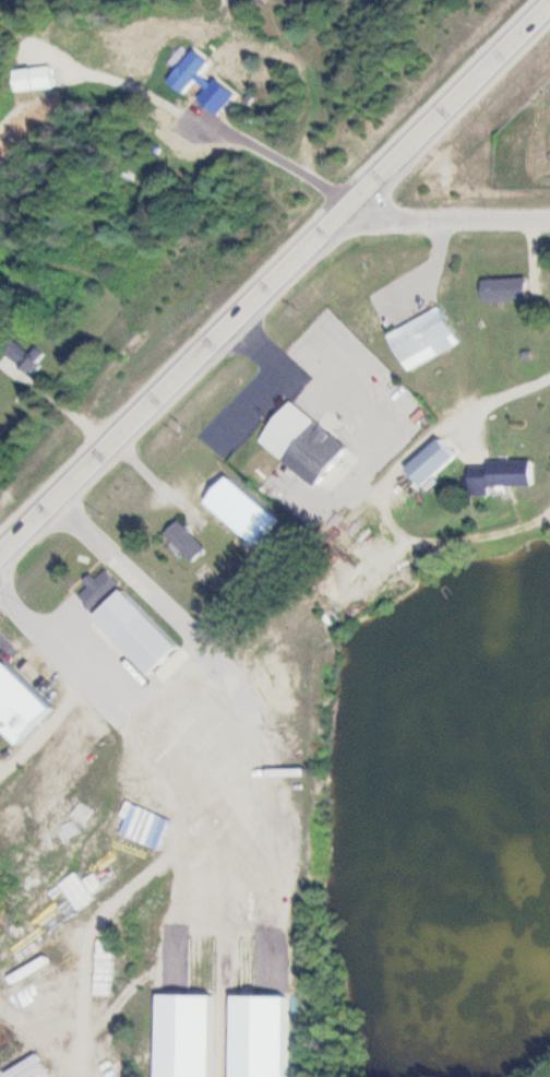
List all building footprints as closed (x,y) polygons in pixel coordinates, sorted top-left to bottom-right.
[(174,86),(185,91),(201,59),(190,53),(174,86)] [(59,90),(58,68),(23,70),(24,92),(59,90)] [(533,301),(533,279),(487,279),(487,301),(533,301)] [(466,344),(447,307),(394,334),(412,371),(466,344)] [(34,354),(20,342),(10,353),(34,374),(50,355),(40,346),(34,354)] [(324,488),(355,446),(293,402),(263,443),(324,488)] [(465,455),(448,437),(416,468),(434,486),(465,455)] [(475,462),(475,495),(495,495),(495,486),(539,486),(539,462),(475,462)] [(198,562),(212,549),(183,520),(170,533),(198,562)] [(102,579),(95,574),(89,584),(92,587),(84,598),(104,612),(125,582),(108,571),(102,579)] [(134,589),(104,617),(161,677),(190,648),(134,589)] [(35,739),(64,710),(12,660),(0,673),(0,724),(9,715),(35,739)] [(168,1076),(222,1076),(223,995),(169,994),(168,1076)] [(301,996),(240,996),(239,1076),(299,1076),(301,996)]
